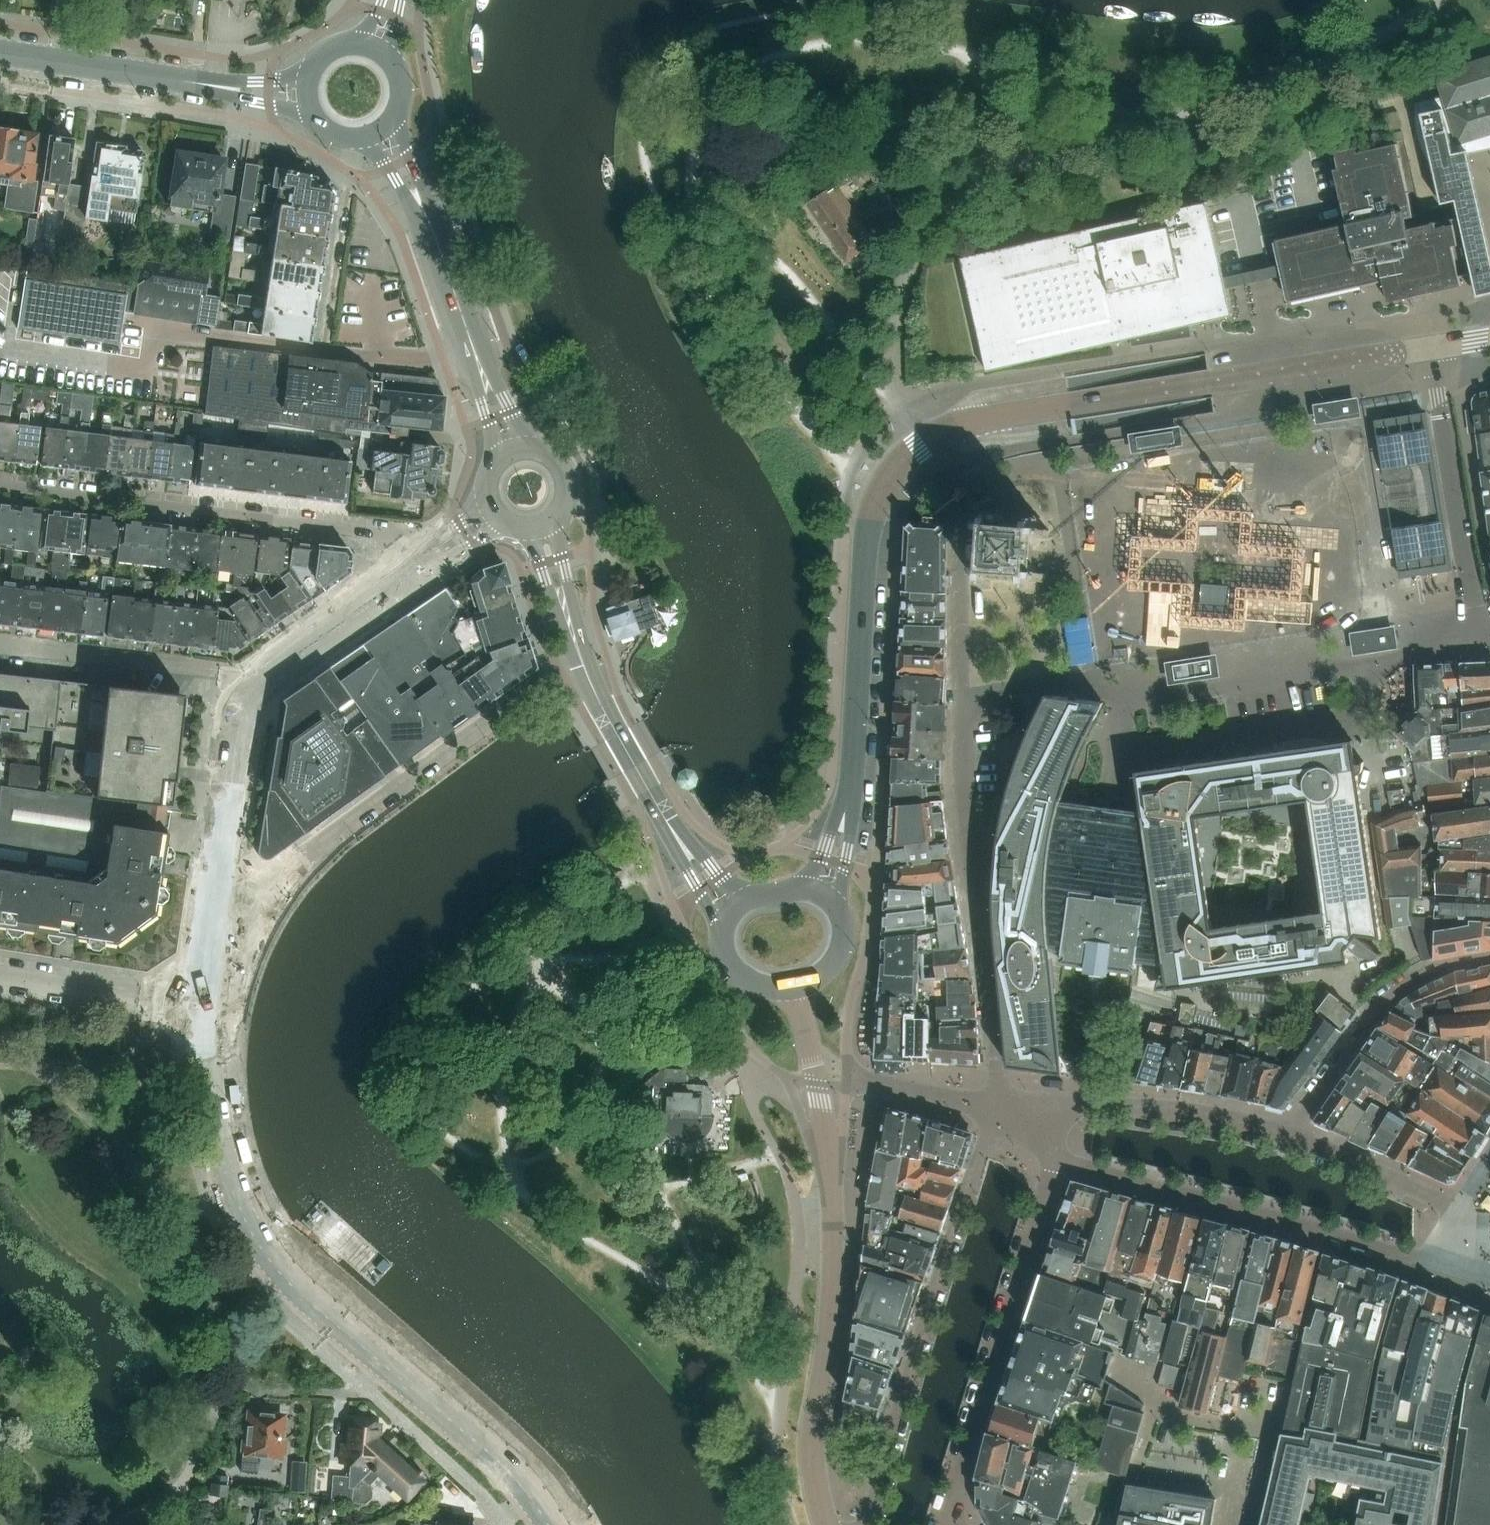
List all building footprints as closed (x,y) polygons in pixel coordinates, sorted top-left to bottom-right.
[(1436,74),(1442,96),(1446,107),(1455,145),(1465,142),(1467,153),(1485,148),(1489,147),(1489,57),(1436,74)] [(744,111),(744,115),(744,118),(745,121),(746,124),(748,127),(750,129),(753,131),(755,132),(759,134),(762,134),(764,143),(766,142),(770,141),(774,140),(777,139),(775,130),(777,128),(779,126),(781,123),(782,120),(782,117),(782,113),(782,110),(781,107),(779,104),(777,102),(774,99),(772,98),(769,97),(766,96),(762,96),(759,96),(756,97),(753,99),(751,101),(748,103),(747,105),(745,108),(744,111)] [(1468,258),(1472,273),(1477,296),(1489,293),(1489,252),(1467,153),(1465,142),(1455,145),(1446,107),(1442,96),(1417,102),(1414,102),(1414,108),(1414,121),(1416,133),(1419,143),(1422,153),(1427,161),(1433,169),(1441,204),(1455,201),(1457,208),(1465,243),(1468,258)] [(38,146),(39,136),(36,136),(36,134),(13,130),(11,127),(11,126),(1,125),(0,126),(0,183),(6,184),(2,208),(32,213),(36,181),(33,180),(38,146)] [(42,181),(40,195),(53,197),(51,209),(52,209),(51,222),(50,229),(60,230),(61,222),(67,183),(73,149),(74,139),(48,135),(46,145),(42,181)] [(58,244),(58,246),(79,249),(83,222),(83,218),(106,221),(108,209),(135,213),(143,161),(144,160),(145,155),(142,151),(137,150),(135,152),(133,151),(116,149),(117,146),(96,143),(95,153),(91,174),(90,174),(88,186),(67,183),(61,222),(60,230),(58,244)] [(1461,285),(1459,276),(1456,260),(1453,246),(1458,245),(1453,224),(1436,228),(1435,223),(1408,229),(1405,219),(1414,217),(1397,144),(1358,152),(1357,147),(1336,152),(1340,169),(1334,170),(1346,223),(1276,239),(1281,264),(1224,277),(1226,288),(1284,275),(1290,302),(1383,281),(1388,302),(1461,285)] [(222,169),(223,159),(177,152),(169,205),(189,208),(212,211),(208,237),(229,240),(233,213),(235,196),(219,193),(222,169)] [(257,175),(258,165),(245,163),(243,173),(239,199),(253,201),(257,175)] [(263,185),(261,202),(275,204),(279,204),(330,212),(333,193),(334,193),(328,185),(327,186),(315,184),(316,177),(309,176),(309,174),(296,172),(296,171),(274,167),(272,177),(271,186),(263,185)] [(1237,186),(1252,183),(1249,171),(1234,174),(1237,186)] [(1274,186),(1273,183),(1271,173),(1259,175),(1262,188),(1274,186)] [(847,261),(852,257),(866,247),(861,240),(870,233),(838,186),(829,192),(827,190),(807,203),(847,261)] [(902,211),(913,204),(901,186),(882,198),(893,214),(901,209),(902,211)] [(236,222),(235,224),(247,226),(249,216),(250,216),(253,201),(239,199),(236,216),(236,222)] [(987,371),(1109,343),(1130,338),(1132,346),(1193,336),(1191,325),(1233,315),(1226,288),(1224,277),(1207,202),(961,257),(987,371)] [(247,226),(247,227),(274,231),(326,239),(326,238),(328,223),(329,223),(329,222),(328,222),(329,213),(330,213),(330,212),(279,204),(279,207),(273,206),(271,219),(250,216),(249,216),(247,226)] [(27,217),(27,222),(21,259),(30,260),(36,219),(27,217)] [(50,229),(48,243),(58,244),(60,230),(50,229)] [(244,243),(243,253),(245,253),(270,257),(322,265),(322,264),(324,249),(325,249),(325,248),(324,247),(325,239),(326,239),(274,231),(272,248),(268,245),(244,242),(244,243)] [(232,242),(231,251),(243,253),(244,243),(232,242)] [(228,267),(227,276),(241,279),(243,267),(245,253),(243,253),(231,251),(228,267)] [(243,267),(241,279),(267,282),(318,290),(318,289),(320,274),(321,275),(321,273),(320,273),(321,265),(322,265),(270,257),(268,273),(264,271),(243,267)] [(140,259),(136,284),(183,291),(199,293),(204,294),(208,270),(140,259)] [(132,313),(136,286),(127,284),(26,268),(17,327),(118,343),(123,312),(132,313)] [(237,293),(237,295),(235,304),(263,308),(314,316),(314,315),(316,300),(317,300),(317,299),(316,299),(317,291),(318,291),(318,290),(267,282),(264,299),(260,297),(237,293)] [(132,313),(131,314),(163,319),(179,321),(183,291),(136,284),(136,286),(132,313)] [(183,291),(179,321),(194,324),(195,322),(199,293),(183,291)] [(204,294),(199,293),(195,322),(215,325),(216,319),(219,301),(220,297),(204,294)] [(223,301),(223,302),(235,304),(237,295),(224,293),(223,301)] [(233,319),(233,321),(231,330),(310,342),(312,326),(313,326),(313,325),(312,325),(313,316),(314,317),(314,316),(263,308),(260,325),(256,322),(233,319)] [(215,325),(215,327),(231,330),(233,321),(216,319),(215,325)] [(203,413),(238,418),(268,423),(300,428),(360,436),(360,437),(368,438),(369,431),(406,435),(407,426),(440,430),(444,396),(442,396),(441,392),(438,382),(437,382),(437,379),(431,378),(381,373),(381,374),(371,373),(371,372),(370,372),(354,362),(297,355),(211,345),(203,413)] [(202,412),(204,377),(153,374),(151,409),(202,412)] [(14,461),(19,424),(18,423),(8,422),(10,406),(11,406),(13,384),(1,383),(0,389),(0,459),(14,461)] [(47,389),(22,386),(18,423),(19,424),(14,461),(35,464),(40,426),(27,424),(30,398),(45,400),(47,389)] [(62,467),(66,429),(69,408),(71,393),(56,391),(55,402),(61,403),(58,428),(45,426),(40,464),(62,467)] [(1480,393),(1476,395),(1473,399),(1474,399),(1473,400),(1473,402),(1477,434),(1487,433),(1489,432),(1489,391),(1480,393)] [(92,396),(71,393),(69,408),(80,410),(78,422),(80,423),(79,431),(66,429),(62,467),(83,470),(88,432),(92,396)] [(83,470),(105,472),(111,425),(110,425),(111,413),(103,412),(100,433),(88,432),(83,470)] [(125,475),(130,437),(132,418),(133,414),(124,413),(123,417),(122,427),(111,425),(105,472),(125,475)] [(190,436),(195,437),(196,431),(201,431),(202,414),(193,413),(190,436)] [(1388,419),(1376,421),(1383,463),(1381,464),(1385,483),(1386,486),(1387,487),(1388,488),(1389,490),(1392,508),(1392,510),(1391,511),(1390,513),(1390,515),(1393,535),(1394,535),(1401,577),(1413,575),(1413,576),(1439,572),(1438,571),(1450,569),(1444,532),(1445,532),(1432,449),(1431,449),(1425,413),(1413,415),(1413,414),(1387,418),(1388,419)] [(248,421),(238,419),(237,427),(247,428),(248,421)] [(153,431),(154,422),(143,421),(142,429),(144,429),(143,439),(130,437),(125,475),(147,478),(152,440),(153,431)] [(257,429),(258,422),(248,421),(247,428),(246,435),(256,436),(257,429)] [(257,429),(267,430),(268,423),(258,422),(257,429)] [(247,428),(237,427),(236,434),(246,435),(247,428)] [(257,429),(256,436),(266,437),(267,430),(257,429)] [(152,440),(147,478),(168,480),(172,443),(174,434),(153,431),(152,440)] [(1482,473),(1489,472),(1489,432),(1487,433),(1477,434),(1482,473)] [(195,474),(194,484),(199,484),(211,486),(228,488),(245,490),(250,448),(251,442),(199,435),(199,441),(195,474)] [(188,483),(189,483),(190,473),(195,437),(190,436),(187,436),(186,437),(185,445),(172,443),(168,480),(188,483)] [(329,437),(318,436),(317,444),(328,445),(329,437)] [(340,439),(329,437),(328,445),(339,447),(340,439)] [(374,470),(373,481),(372,491),(389,494),(389,495),(410,498),(410,497),(424,499),(425,492),(427,492),(428,494),(431,494),(434,492),(434,489),(433,487),(435,475),(436,475),(437,467),(436,467),(436,464),(442,462),(443,452),(438,449),(439,446),(429,445),(410,442),(409,454),(367,449),(368,438),(360,437),(356,467),(374,470)] [(352,440),(340,439),(339,447),(351,448),(352,440)] [(250,448),(245,490),(262,492),(278,494),(295,496),(300,454),(301,448),(251,442),(250,448)] [(300,454),(295,496),(311,498),(327,500),(344,502),(346,492),(350,460),(350,454),(301,448),(300,454)] [(1482,473),(1489,529),(1489,472),(1482,473)] [(11,564),(13,547),(14,547),(19,506),(0,504),(0,545),(5,546),(3,563),(11,564)] [(34,568),(39,519),(41,509),(19,506),(14,547),(27,549),(25,567),(34,568)] [(59,570),(66,512),(44,509),(39,549),(54,550),(51,569),(59,570)] [(83,554),(86,524),(87,515),(66,512),(59,570),(65,571),(67,552),(70,552),(68,567),(79,569),(81,554),(83,554)] [(1031,555),(1031,550),(1032,548),(1034,548),(1037,545),(1038,544),(1039,538),(1049,539),(1050,530),(1042,530),(1042,529),(1040,529),(1041,518),(1036,517),(1036,518),(1031,518),(1030,527),(1007,525),(1007,519),(1004,515),(998,515),(997,516),(997,514),(988,513),(987,523),(986,523),(986,524),(976,524),(975,534),(985,535),(985,541),(986,541),(985,545),(988,546),(987,560),(984,560),(984,563),(982,563),(982,568),(972,568),(971,576),(981,577),(981,578),(982,578),(982,589),(991,589),(992,579),(1025,582),(1025,592),(1029,592),(1029,594),(1034,594),(1035,583),(1038,584),(1038,582),(1045,583),(1046,574),(1036,573),(1036,567),(1036,566),(1033,563),(1030,563),(1031,555)] [(120,519),(91,515),(89,525),(86,554),(90,554),(91,553),(100,554),(100,556),(101,556),(102,549),(116,551),(120,519)] [(116,551),(115,560),(141,564),(146,522),(120,519),(116,551)] [(146,522),(141,564),(156,566),(165,566),(170,525),(146,522)] [(947,529),(946,528),(942,524),(913,522),(912,522),(907,527),(908,527),(907,544),(947,547),(946,529),(947,529)] [(170,525),(165,566),(192,570),(197,528),(170,525)] [(215,573),(215,570),(220,531),(197,528),(192,570),(215,573)] [(233,572),(238,533),(220,531),(215,570),(233,572)] [(250,594),(249,591),(250,591),(250,587),(238,585),(240,573),(251,575),(252,571),(257,535),(238,533),(233,572),(232,584),(231,591),(244,593),(250,594)] [(285,568),(287,549),(288,539),(257,535),(252,571),(275,574),(285,568)] [(291,551),(289,564),(311,598),(320,592),(323,589),(324,590),(335,582),(341,577),(347,573),(350,570),(351,555),(352,555),(352,553),(351,553),(346,547),(346,546),(345,546),(344,547),(318,544),(292,541),(291,551)] [(947,547),(907,544),(905,568),(947,571),(947,547)] [(480,569),(469,579),(480,612),(513,601),(512,597),(513,597),(513,595),(512,595),(509,587),(510,587),(509,584),(510,584),(509,582),(510,580),(508,574),(506,573),(505,568),(506,566),(499,562),(498,564),(494,565),(492,564),(486,566),(485,568),(480,569)] [(285,568),(275,574),(269,578),(292,612),(312,598),(311,598),(289,564),(285,568)] [(17,625),(21,583),(22,574),(23,566),(15,565),(13,581),(0,580),(0,623),(17,625)] [(44,569),(34,568),(25,567),(23,566),(22,574),(35,576),(34,584),(21,583),(17,625),(38,628),(43,585),(42,585),(44,569)] [(947,571),(905,568),(904,590),(947,593),(947,571)] [(43,585),(38,628),(59,630),(66,571),(57,570),(55,587),(43,585)] [(87,574),(78,573),(66,571),(59,630),(80,633),(85,590),(87,574)] [(80,633),(102,635),(107,589),(112,590),(114,577),(101,576),(99,592),(85,590),(80,633)] [(128,638),(133,596),(119,595),(121,578),(114,577),(112,590),(107,636),(128,638)] [(249,591),(250,594),(272,625),(292,612),(269,578),(250,591),(249,591)] [(128,638),(149,641),(154,599),(140,597),(142,581),(135,580),(133,596),(128,638)] [(149,641),(170,643),(175,601),(161,600),(163,584),(155,583),(154,599),(149,641)] [(175,601),(170,643),(191,646),(196,604),(182,602),(184,586),(177,585),(175,601)] [(212,648),(216,617),(217,606),(206,605),(207,590),(204,589),(198,588),(196,604),(191,646),(212,648)] [(368,640),(361,644),(362,645),(363,646),(364,645),(372,657),(399,693),(405,689),(438,734),(439,733),(440,734),(444,732),(444,731),(445,731),(444,730),(454,723),(455,724),(456,723),(459,721),(460,721),(459,720),(460,720),(460,719),(470,712),(470,713),(471,712),(471,713),(471,712),(472,712),(474,710),(475,710),(446,669),(442,667),(441,665),(430,650),(443,628),(457,605),(445,588),(443,589),(444,589),(405,615),(405,614),(404,615),(404,616),(402,618),(401,617),(400,618),(400,619),(398,620),(396,621),(399,625),(391,630),(389,626),(387,627),(388,627),(369,640),(368,640)] [(903,604),(947,606),(947,593),(904,590),(903,604)] [(234,601),(226,606),(225,607),(234,620),(243,633),(248,641),(249,641),(268,628),(262,620),(244,593),(234,601)] [(634,631),(634,632),(636,631),(636,630),(658,623),(651,605),(654,604),(651,595),(648,596),(641,598),(624,603),(624,602),(619,604),(618,604),(611,607),(611,606),(611,607),(606,609),(607,612),(607,611),(609,615),(608,615),(609,618),(608,619),(608,620),(609,620),(614,636),(615,638),(616,637),(634,631)] [(443,628),(430,650),(441,665),(463,652),(481,644),(484,651),(487,650),(526,637),(525,634),(523,634),(521,626),(522,626),(522,624),(520,625),(518,616),(519,616),(519,614),(517,615),(515,607),(516,606),(516,605),(514,605),(514,602),(513,602),(513,601),(480,612),(472,614),(472,615),(458,620),(450,632),(443,628)] [(912,618),(937,619),(947,619),(947,606),(903,604),(903,618),(912,618)] [(216,617),(212,648),(234,651),(249,641),(248,641),(234,620),(216,617)] [(947,647),(947,619),(937,619),(912,618),(903,618),(901,645),(947,647)] [(526,637),(487,650),(488,653),(507,687),(509,686),(509,685),(513,682),(513,683),(535,667),(535,664),(534,664),(531,657),(532,657),(526,637)] [(1173,674),(1197,670),(1195,661),(1212,657),(1209,639),(1168,647),(1173,674)] [(361,644),(329,667),(334,673),(345,688),(393,756),(399,764),(403,762),(402,760),(411,754),(411,755),(412,754),(412,753),(420,747),(421,748),(422,747),(421,746),(430,740),(431,740),(432,740),(431,739),(438,734),(405,689),(399,693),(372,657),(364,645),(363,646),(362,645),(361,644)] [(463,652),(441,665),(442,667),(446,669),(475,710),(507,687),(488,653),(487,650),(484,651),(481,644),(463,652)] [(946,677),(947,659),(947,647),(901,645),(899,673),(900,673),(946,677)] [(1461,663),(1460,663),(1461,673),(1462,690),(1489,689),(1489,662),(1461,663)] [(1446,664),(1443,665),(1444,691),(1449,691),(1450,700),(1462,699),(1462,690),(1461,673),(1460,663),(1446,664)] [(1442,711),(1442,709),(1450,708),(1450,700),(1449,691),(1444,691),(1443,665),(1415,665),(1417,711),(1442,711)] [(258,845),(257,852),(258,855),(260,858),(265,859),(269,858),(291,842),(287,837),(334,804),(335,805),(336,806),(338,806),(339,805),(340,804),(341,804),(341,802),(341,801),(341,800),(340,799),(379,772),(391,763),(394,767),(399,764),(393,756),(345,688),(334,673),(329,667),(281,699),(284,703),(279,735),(276,735),(258,845)] [(26,732),(26,727),(52,730),(45,790),(94,796),(167,804),(172,805),(178,747),(184,694),(129,688),(107,685),(58,680),(0,673),(0,729),(26,732)] [(898,700),(908,700),(945,704),(946,677),(900,673),(900,674),(899,674),(898,700)] [(1462,699),(1462,707),(1489,702),(1489,689),(1462,690),(1462,699)] [(997,846),(996,856),(995,867),(995,878),(994,891),(994,903),(994,911),(995,924),(995,933),(996,943),(998,956),(1000,975),(1001,994),(1004,1017),(1005,1032),(1007,1047),(1009,1065),(1063,1072),(1051,953),(1062,955),(1061,961),(1088,964),(1087,969),(1109,972),(1109,967),(1135,971),(1136,965),(1148,967),(1165,969),(1166,975),(1163,976),(1161,977),(1159,978),(1158,980),(1156,982),(1155,984),(1155,987),(1155,989),(1348,961),(1346,949),(1350,944),(1352,948),(1353,949),(1354,950),(1355,951),(1356,952),(1357,952),(1358,953),(1359,954),(1360,954),(1361,955),(1364,955),(1366,956),(1369,956),(1372,956),(1374,956),(1377,956),(1380,955),(1382,954),(1358,936),(1358,934),(1378,937),(1378,938),(1381,938),(1357,774),(1358,774),(1359,773),(1360,773),(1361,772),(1362,771),(1362,770),(1363,769),(1363,768),(1364,761),(1362,761),(1362,764),(1355,763),(1352,740),(1272,752),(1272,751),(1272,745),(1273,744),(1273,743),(1243,755),(1244,749),(1245,749),(1244,747),(1214,759),(1215,753),(1216,753),(1216,752),(1186,763),(1187,757),(1188,757),(1187,756),(1157,767),(1157,769),(1153,770),(1149,771),(1146,774),(1143,777),(1141,781),(1140,785),(1139,789),(1140,793),(1142,811),(1112,807),(1107,800),(1108,800),(1108,799),(1109,798),(1109,797),(1110,796),(1110,794),(1109,791),(1107,790),(1106,789),(1104,789),(1102,789),(1099,790),(1098,792),(1097,794),(1097,795),(1097,796),(1097,797),(1098,797),(1098,798),(1098,799),(1092,804),(1090,804),(1090,803),(1061,799),(1064,791),(1065,787),(1067,782),(1068,777),(1070,773),(1071,768),(1073,764),(1075,759),(1077,754),(1079,749),(1082,744),(1084,739),(1087,734),(1089,728),(1092,723),(1094,718),(1097,714),(1100,708),(1103,702),(1078,699),(1078,698),(1078,697),(1077,697),(1073,694),(1072,695),(1067,694),(1065,697),(1047,695),(1045,697),(1043,701),(1041,706),(1039,709),(1037,713),(1034,719),(1032,724),(1030,729),(1028,734),(1026,738),(1022,747),(1019,756),(1015,768),(1012,778),(1010,786),(1007,797),(1004,809),(1002,816),(1001,824),(1000,831),(999,839),(997,846)] [(945,704),(908,700),(898,700),(898,701),(896,728),(944,731),(946,704),(945,704)] [(1444,734),(1489,728),(1489,702),(1462,707),(1457,708),(1450,708),(1442,709),(1442,711),(1443,734),(1444,734)] [(1442,711),(1417,711),(1394,733),(1411,748),(1414,763),(1432,760),(1430,735),(1443,734),(1442,711)] [(905,758),(941,758),(942,758),(944,731),(896,728),(895,756),(895,757),(905,758)] [(1443,734),(1430,735),(1432,760),(1447,759),(1452,757),(1455,757),(1489,753),(1489,728),(1444,734),(1443,734)] [(1419,777),(1420,784),(1433,782),(1453,780),(1453,781),(1489,777),(1489,753),(1455,757),(1452,757),(1447,759),(1432,760),(1414,763),(1417,776),(1416,776),(1416,777),(1419,777)] [(927,782),(941,782),(941,758),(905,758),(895,757),(893,781),(903,782),(927,782)] [(37,788),(39,766),(9,763),(7,784),(37,788)] [(1433,782),(1420,784),(1416,784),(1417,791),(1414,792),(1415,805),(1424,806),(1430,807),(1464,805),(1489,802),(1489,777),(1453,781),(1453,780),(1433,782)] [(893,781),(892,804),(929,802),(933,801),(943,800),(942,790),(928,791),(927,782),(903,782),(893,781)] [(116,943),(156,914),(165,853),(168,832),(163,831),(166,809),(167,804),(94,796),(45,790),(45,792),(0,785),(0,925),(116,943)] [(1390,804),(1401,802),(1399,789),(1388,791),(1390,804)] [(948,838),(943,801),(943,800),(933,801),(929,802),(892,804),(889,846),(938,839),(948,838)] [(1423,896),(1423,894),(1423,893),(1422,869),(1422,845),(1399,847),(1396,833),(1421,826),(1420,818),(1427,815),(1424,806),(1415,805),(1399,809),(1371,822),(1379,874),(1382,897),(1411,896),(1423,896)] [(1450,843),(1451,838),(1489,832),(1489,805),(1434,813),(1432,814),(1435,840),(1439,840),(1439,843),(1450,843)] [(1450,843),(1450,848),(1489,850),(1489,832),(1451,838),(1450,843)] [(889,846),(889,863),(888,864),(951,859),(948,838),(938,839),(889,846)] [(1441,849),(1441,869),(1489,871),(1489,850),(1450,848),(1441,847),(1441,849)] [(951,859),(888,864),(887,882),(916,884),(944,881),(954,879),(951,859)] [(1429,869),(1422,869),(1423,893),(1428,893),(1435,893),(1489,895),(1489,872),(1429,869)] [(957,900),(954,879),(944,881),(916,884),(887,882),(886,909),(935,903),(957,900)] [(1423,894),(1423,896),(1411,896),(1409,916),(1431,916),(1431,915),(1489,919),(1489,898),(1423,894)] [(885,932),(962,922),(957,900),(948,902),(935,903),(886,909),(885,932)] [(1480,949),(1489,948),(1489,919),(1431,915),(1431,916),(1409,916),(1423,960),(1433,958),(1457,953),(1480,949)] [(883,952),(921,951),(966,946),(962,922),(885,932),(884,950),(883,950),(883,952),(884,952),(883,952)] [(921,951),(923,972),(924,972),(924,979),(949,977),(972,975),(966,946),(921,951)] [(891,974),(892,969),(920,971),(921,951),(883,952),(882,973),(891,974)] [(1456,971),(1462,996),(1489,988),(1489,965),(1480,968),(1462,971),(1456,971)] [(924,972),(923,972),(920,971),(892,969),(891,974),(882,973),(880,994),(890,995),(908,997),(927,998),(928,1003),(948,1002),(949,977),(924,979),(924,972)] [(1462,996),(1456,971),(1433,981),(1438,1002),(1462,996)] [(949,977),(948,1002),(976,1000),(972,975),(949,977)] [(1432,982),(1408,995),(1403,998),(1400,1001),(1404,1006),(1405,1005),(1405,1012),(1418,1017),(1425,1016),(1423,1006),(1437,1002),(1438,1002),(1433,981),(1432,982)] [(1440,1015),(1489,1011),(1489,988),(1462,996),(1438,1002),(1437,1002),(1440,1015)] [(1342,1031),(1356,1013),(1340,1000),(1326,989),(1320,997),(1318,1000),(1322,1003),(1317,1010),(1322,1014),(1342,1031)] [(890,995),(880,994),(877,1057),(905,1059),(905,1016),(907,1003),(908,997),(890,995)] [(976,1000),(948,1002),(928,1003),(929,1017),(930,1017),(930,1021),(977,1018),(978,1018),(976,1000)] [(1191,1023),(1194,1004),(1182,1002),(1179,1021),(1191,1023)] [(905,1016),(905,1059),(906,1059),(906,1058),(930,1059),(930,1060),(932,1061),(932,1060),(930,1032),(930,1021),(930,1017),(929,1017),(916,1017),(916,1004),(907,1003),(905,1016)] [(1400,1016),(1392,1010),(1380,1025),(1418,1048),(1427,1032),(1414,1028),(1416,1024),(1400,1016)] [(1459,1037),(1489,1034),(1489,1011),(1440,1015),(1429,1016),(1430,1034),(1431,1034),(1443,1037),(1448,1038),(1459,1037)] [(1342,1031),(1322,1014),(1296,1049),(1278,1071),(1272,1079),(1268,1093),(1266,1103),(1285,1108),(1289,1102),(1332,1045),(1342,1031)] [(980,1063),(979,1044),(977,1018),(930,1021),(930,1032),(934,1032),(935,1038),(942,1037),(954,1036),(955,1061),(980,1063)] [(1134,1080),(1134,1081),(1158,1084),(1170,1042),(1174,1025),(1151,1022),(1146,1039),(1134,1080)] [(1247,1026),(1237,1024),(1235,1034),(1245,1036),(1247,1026)] [(1170,1042),(1158,1084),(1182,1087),(1191,1048),(1196,1028),(1174,1025),(1170,1042)] [(1191,1048),(1182,1087),(1206,1091),(1208,1081),(1217,1033),(1196,1028),(1191,1048)] [(1401,1076),(1415,1052),(1378,1028),(1362,1051),(1370,1057),(1401,1076)] [(954,1036),(942,1037),(935,1038),(934,1032),(930,1032),(932,1060),(955,1061),(954,1036)] [(1250,1041),(1235,1037),(1222,1093),(1249,1099),(1251,1089),(1255,1073),(1253,1073),(1262,1035),(1252,1032),(1250,1041)] [(1431,1034),(1430,1034),(1427,1032),(1418,1048),(1428,1054),(1435,1058),(1433,1063),(1489,1100),(1489,1076),(1464,1060),(1457,1071),(1450,1066),(1455,1056),(1456,1056),(1447,1051),(1451,1043),(1442,1039),(1443,1037),(1431,1034)] [(1222,1094),(1222,1093),(1235,1037),(1217,1033),(1208,1081),(1206,1091),(1222,1094)] [(1461,1047),(1489,1060),(1489,1034),(1459,1037),(1456,1045),(1461,1047)] [(1266,1103),(1268,1093),(1272,1079),(1278,1071),(1296,1049),(1262,1035),(1253,1073),(1255,1073),(1251,1089),(1249,1099),(1266,1103)] [(1456,1056),(1455,1056),(1464,1060),(1489,1076),(1489,1060),(1461,1047),(1456,1056)] [(1370,1057),(1362,1051),(1337,1088),(1352,1101),(1354,1102),(1358,1096),(1363,1101),(1369,1093),(1389,1104),(1406,1080),(1401,1076),(1370,1057)] [(1401,1076),(1406,1080),(1421,1089),(1428,1094),(1478,1127),(1487,1133),(1489,1128),(1489,1100),(1433,1063),(1415,1052),(1401,1076)] [(662,1082),(663,1069),(660,1069),(627,1096),(624,1107),(624,1108),(636,1109),(636,1110),(637,1110),(637,1114),(638,1118),(641,1122),(644,1124),(647,1127),(651,1129),(655,1130),(659,1130),(667,1132),(670,1133),(674,1135),(677,1137),(681,1139),(685,1139),(690,1139),(694,1138),(697,1137),(701,1134),(704,1132),(706,1128),(708,1125),(709,1121),(710,1117),(714,1117),(714,1116),(710,1116),(711,1094),(710,1093),(710,1092),(711,1091),(711,1090),(711,1089),(711,1088),(710,1087),(709,1086),(707,1085),(705,1086),(704,1086),(703,1085),(681,1083),(662,1082)] [(663,1069),(662,1082),(681,1083),(682,1069),(672,1069),(663,1069)] [(1487,1133),(1478,1127),(1428,1094),(1421,1089),(1406,1080),(1389,1104),(1405,1114),(1408,1115),(1430,1129),(1464,1151),(1472,1156),(1472,1155),(1487,1133)] [(1319,1113),(1314,1121),(1334,1130),(1352,1101),(1337,1088),(1320,1112),(1319,1113)] [(1354,1102),(1352,1101),(1334,1130),(1351,1137),(1367,1110),(1354,1102)] [(1367,1110),(1351,1137),(1351,1138),(1368,1146),(1389,1111),(1372,1101),(1367,1110)] [(886,1110),(879,1148),(900,1153),(908,1112),(890,1107),(886,1110)] [(1389,1111),(1368,1146),(1386,1153),(1407,1121),(1407,1120),(1403,1117),(1390,1110),(1389,1111)] [(924,1154),(930,1120),(930,1119),(908,1112),(900,1153),(903,1154),(923,1158),(924,1154)] [(948,1125),(930,1120),(924,1154),(929,1156),(933,1157),(932,1160),(937,1161),(945,1135),(948,1125)] [(1409,1163),(1420,1145),(1428,1133),(1407,1121),(1386,1153),(1409,1163)] [(962,1167),(968,1151),(972,1138),(972,1134),(969,1131),(956,1127),(948,1125),(945,1135),(937,1161),(962,1167)] [(1428,1133),(1420,1145),(1428,1149),(1454,1164),(1462,1170),(1463,1170),(1472,1156),(1464,1151),(1430,1129),(1428,1133)] [(1420,1145),(1409,1163),(1449,1182),(1456,1180),(1462,1170),(1454,1164),(1428,1149),(1420,1145)] [(869,1203),(891,1207),(893,1207),(897,1188),(906,1190),(906,1194),(920,1198),(925,1182),(926,1183),(926,1180),(927,1179),(930,1167),(932,1161),(928,1160),(929,1156),(924,1154),(923,1158),(903,1154),(900,1153),(879,1148),(869,1203)] [(932,1161),(930,1167),(927,1179),(956,1186),(962,1168),(932,1161)] [(926,1183),(925,1182),(920,1198),(949,1208),(956,1187),(926,1180),(926,1183)] [(1058,1222),(1057,1227),(1066,1230),(1074,1232),(1089,1237),(1091,1233),(1094,1222),(1102,1199),(1105,1190),(1105,1189),(1082,1183),(1076,1181),(1072,1183),(1067,1197),(1058,1222)] [(906,1190),(897,1188),(893,1207),(891,1207),(890,1214),(933,1227),(942,1230),(949,1208),(920,1198),(906,1194),(906,1190)] [(1081,1262),(1075,1283),(1087,1287),(1103,1292),(1109,1271),(1116,1248),(1125,1222),(1132,1197),(1131,1197),(1132,1197),(1131,1197),(1105,1189),(1105,1190),(1102,1199),(1094,1222),(1091,1233),(1089,1237),(1084,1254),(1081,1262)] [(1109,1271),(1103,1292),(1125,1298),(1120,1315),(1139,1319),(1145,1293),(1128,1288),(1140,1250),(1149,1222),(1152,1214),(1154,1204),(1132,1197),(1125,1222),(1116,1248),(1109,1271)] [(1140,1250),(1128,1288),(1145,1293),(1145,1292),(1153,1279),(1156,1280),(1159,1273),(1168,1240),(1173,1222),(1176,1210),(1173,1209),(1172,1209),(1155,1204),(1154,1204),(1152,1214),(1149,1222),(1140,1250)] [(869,1207),(867,1227),(865,1243),(898,1253),(903,1231),(888,1227),(890,1214),(869,1207)] [(1151,1296),(1145,1317),(1158,1320),(1167,1323),(1171,1311),(1175,1312),(1183,1280),(1188,1263),(1199,1222),(1200,1217),(1176,1210),(1173,1222),(1168,1240),(1159,1273),(1156,1280),(1151,1296)] [(903,1231),(928,1239),(938,1242),(942,1230),(933,1227),(890,1214),(888,1227),(903,1231)] [(1182,1303),(1179,1319),(1190,1322),(1179,1363),(1190,1366),(1191,1366),(1201,1329),(1207,1306),(1208,1300),(1224,1234),(1227,1224),(1205,1218),(1185,1293),(1195,1296),(1193,1305),(1182,1303)] [(330,1222),(316,1237),(361,1277),(375,1262),(330,1222)] [(1207,1306),(1201,1329),(1214,1333),(1220,1311),(1224,1312),(1227,1297),(1234,1299),(1250,1230),(1227,1224),(1224,1234),(1208,1300),(1207,1306)] [(1057,1227),(1051,1243),(1061,1246),(1084,1254),(1089,1237),(1074,1232),(1066,1230),(1057,1227)] [(894,1271),(915,1277),(924,1280),(938,1242),(928,1239),(903,1231),(898,1253),(894,1271)] [(1227,1336),(1217,1375),(1242,1382),(1245,1369),(1247,1359),(1256,1322),(1274,1247),(1276,1238),(1254,1232),(1253,1232),(1251,1241),(1233,1316),(1227,1336)] [(1274,1247),(1256,1322),(1276,1327),(1277,1316),(1294,1254),(1297,1245),(1297,1244),(1276,1238),(1274,1247)] [(865,1243),(864,1245),(862,1262),(863,1262),(881,1267),(894,1271),(898,1253),(865,1243)] [(1051,1243),(1042,1272),(1052,1275),(1075,1283),(1081,1262),(1084,1254),(1061,1246),(1051,1243)] [(1256,1322),(1247,1359),(1268,1364),(1266,1373),(1286,1378),(1287,1378),(1301,1321),(1318,1252),(1318,1251),(1298,1244),(1297,1245),(1294,1254),(1277,1316),(1276,1327),(1256,1322)] [(1325,1254),(1308,1318),(1314,1319),(1321,1300),(1338,1306),(1349,1271),(1352,1262),(1325,1254)] [(907,1331),(915,1306),(916,1306),(924,1281),(915,1277),(881,1267),(863,1262),(861,1276),(860,1276),(858,1290),(859,1290),(856,1315),(897,1327),(906,1330),(907,1331)] [(1370,1267),(1353,1262),(1350,1272),(1337,1312),(1336,1316),(1335,1316),(1332,1328),(1330,1328),(1328,1333),(1330,1334),(1328,1341),(1377,1353),(1382,1335),(1398,1279),(1399,1278),(1370,1267)] [(1034,1296),(1027,1317),(1036,1320),(1090,1338),(1091,1336),(1117,1346),(1123,1348),(1121,1353),(1133,1357),(1157,1363),(1157,1362),(1159,1357),(1160,1352),(1167,1323),(1158,1320),(1145,1317),(1144,1317),(1143,1321),(1139,1319),(1120,1315),(1125,1298),(1103,1292),(1087,1287),(1075,1283),(1052,1275),(1042,1272),(1034,1296)] [(1430,1288),(1403,1280),(1403,1281),(1384,1346),(1380,1365),(1371,1420),(1367,1439),(1377,1441),(1387,1443),(1387,1444),(1413,1450),(1413,1449),(1415,1439),(1410,1438),(1420,1401),(1401,1396),(1411,1354),(1410,1354),(1423,1307),(1425,1298),(1430,1288)] [(1430,1288),(1425,1298),(1423,1307),(1410,1354),(1411,1354),(1401,1396),(1420,1401),(1428,1372),(1441,1326),(1445,1314),(1449,1297),(1430,1288)] [(1443,1455),(1460,1381),(1472,1341),(1478,1319),(1480,1310),(1480,1309),(1453,1298),(1453,1299),(1446,1328),(1441,1326),(1428,1372),(1420,1401),(1410,1438),(1415,1439),(1413,1449),(1433,1453),(1443,1455)] [(1304,1338),(1314,1341),(1327,1344),(1328,1343),(1327,1342),(1328,1341),(1330,1334),(1328,1333),(1330,1328),(1332,1328),(1335,1316),(1336,1316),(1337,1312),(1336,1312),(1338,1306),(1321,1300),(1314,1319),(1308,1318),(1307,1323),(1308,1323),(1304,1338)] [(1465,1383),(1446,1524),(1489,1524),(1489,1400),(1488,1400),(1489,1392),(1489,1314),(1486,1312),(1485,1312),(1465,1383)] [(856,1355),(875,1361),(894,1367),(906,1330),(897,1327),(856,1315),(852,1354),(856,1355)] [(1174,1318),(1164,1358),(1165,1359),(1168,1360),(1174,1361),(1179,1363),(1190,1322),(1179,1319),(1174,1318)] [(1009,1370),(998,1402),(1008,1405),(1040,1417),(1053,1422),(1058,1424),(1065,1405),(1077,1400),(1094,1406),(1107,1361),(1110,1351),(1089,1345),(1090,1343),(1084,1341),(1036,1324),(1027,1321),(1026,1320),(1009,1370)] [(1184,1392),(1180,1405),(1208,1413),(1217,1376),(1217,1375),(1227,1336),(1214,1333),(1201,1329),(1191,1366),(1190,1366),(1187,1379),(1184,1392)] [(847,1397),(843,1429),(874,1436),(881,1405),(882,1406),(895,1368),(894,1367),(875,1361),(856,1355),(847,1397)] [(1164,1362),(1158,1384),(1168,1387),(1168,1388),(1170,1389),(1170,1388),(1180,1391),(1186,1368),(1164,1362)] [(1295,1377),(1282,1431),(1302,1434),(1304,1425),(1358,1435),(1368,1394),(1295,1377)] [(1110,1383),(1105,1402),(1113,1405),(1113,1404),(1116,1405),(1121,1389),(1111,1382),(1110,1383)] [(1121,1389),(1116,1405),(1123,1407),(1127,1393),(1121,1389)] [(1127,1393),(1123,1407),(1131,1409),(1134,1398),(1127,1393)] [(1134,1398),(1131,1409),(1141,1413),(1142,1412),(1144,1404),(1134,1398)] [(990,1429),(989,1431),(1011,1439),(1032,1447),(1032,1446),(1040,1417),(1008,1405),(998,1402),(990,1429)] [(1113,1405),(1108,1423),(1114,1425),(1138,1432),(1141,1424),(1144,1413),(1142,1412),(1141,1413),(1131,1409),(1123,1407),(1116,1405),(1113,1404),(1113,1405)] [(241,1431),(239,1452),(241,1452),(240,1471),(250,1471),(257,1472),(258,1457),(283,1459),(283,1455),(285,1437),(280,1437),(282,1416),(278,1415),(275,1411),(269,1410),(265,1414),(249,1413),(248,1423),(247,1431),(241,1431)] [(332,1475),(330,1498),(349,1501),(351,1488),(361,1478),(380,1458),(376,1454),(384,1445),(379,1440),(376,1440),(377,1435),(379,1435),(379,1434),(377,1434),(377,1424),(371,1423),(372,1421),(347,1419),(346,1430),(345,1443),(340,1443),(339,1462),(349,1463),(348,1476),(346,1476),(332,1475)] [(1108,1423),(1095,1466),(1125,1475),(1126,1475),(1138,1432),(1114,1425),(1108,1423)] [(1284,1433),(1262,1524),(1300,1524),(1304,1509),(1311,1510),(1314,1494),(1307,1492),(1311,1474),(1387,1490),(1386,1494),(1378,1492),(1376,1500),(1360,1497),(1355,1524),(1433,1524),(1442,1462),(1432,1461),(1385,1451),(1385,1450),(1337,1439),(1338,1432),(1306,1426),(1304,1435),(1284,1433)] [(977,1477),(1005,1486),(1005,1487),(1020,1494),(1034,1447),(1032,1446),(1032,1447),(1011,1439),(989,1431),(977,1477)] [(380,1458),(361,1478),(368,1483),(370,1483),(378,1474),(378,1478),(386,1485),(388,1485),(406,1502),(420,1487),(427,1480),(411,1466),(409,1468),(389,1449),(390,1448),(389,1447),(388,1449),(385,1445),(386,1444),(384,1445),(376,1454),(380,1458)] [(1040,1449),(1024,1499),(1035,1506),(1041,1509),(1040,1513),(1059,1518),(1077,1461),(1040,1449)] [(213,1483),(224,1485),(226,1476),(214,1474),(213,1483)] [(1005,1486),(977,1477),(978,1504),(1031,1519),(1035,1506),(1024,1499),(1003,1492),(1005,1487),(1005,1486)] [(351,1488),(349,1501),(351,1501),(350,1502),(364,1504),(372,1496),(372,1493),(370,1483),(368,1483),(361,1478),(351,1488)] [(292,1479),(292,1491),(304,1492),(304,1479),(292,1479)] [(1216,1497),(1173,1490),(1137,1484),(1127,1482),(1121,1512),(1118,1524),(1212,1524),(1216,1497)] [(225,1496),(226,1485),(224,1485),(213,1483),(212,1483),(210,1494),(225,1496)] [(978,1504),(988,1524),(988,1523),(993,1524),(1052,1524),(1031,1519),(978,1504)] [(1031,1519),(1052,1524),(1058,1524),(1060,1518),(1059,1518),(1040,1513),(1041,1509),(1035,1506),(1031,1519)] [(270,1510),(258,1509),(256,1524),(268,1524),(270,1510)]
